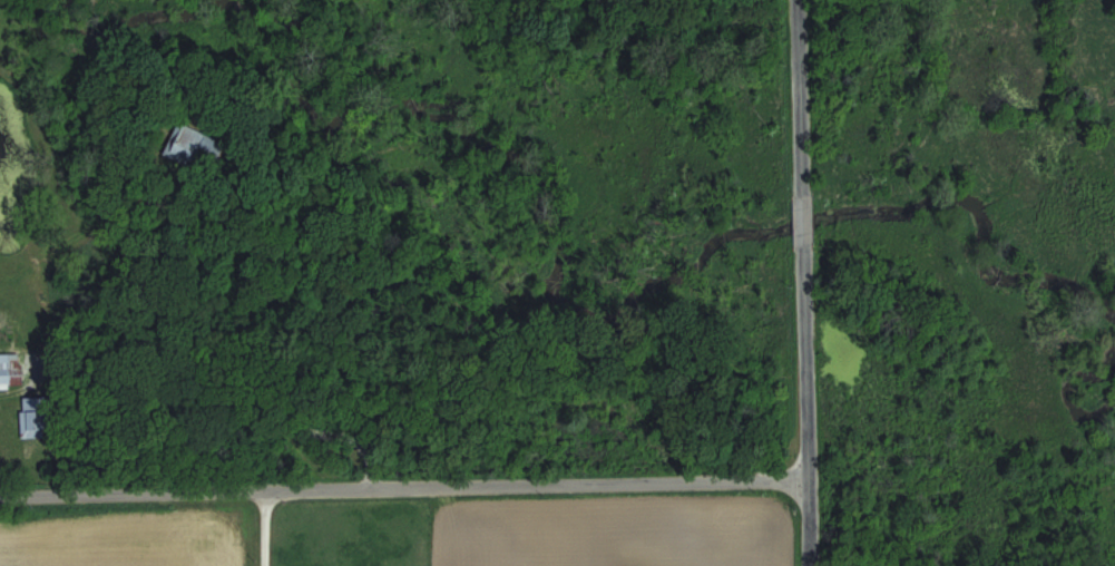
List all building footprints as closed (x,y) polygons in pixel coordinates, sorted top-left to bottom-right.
[(201,152),(214,157),(221,138),(177,122),(166,154),(196,165),(201,152)] [(22,353),(0,354),(0,386),(23,386),(22,353)] [(45,398),(22,398),(22,438),(45,438),(45,398)]
